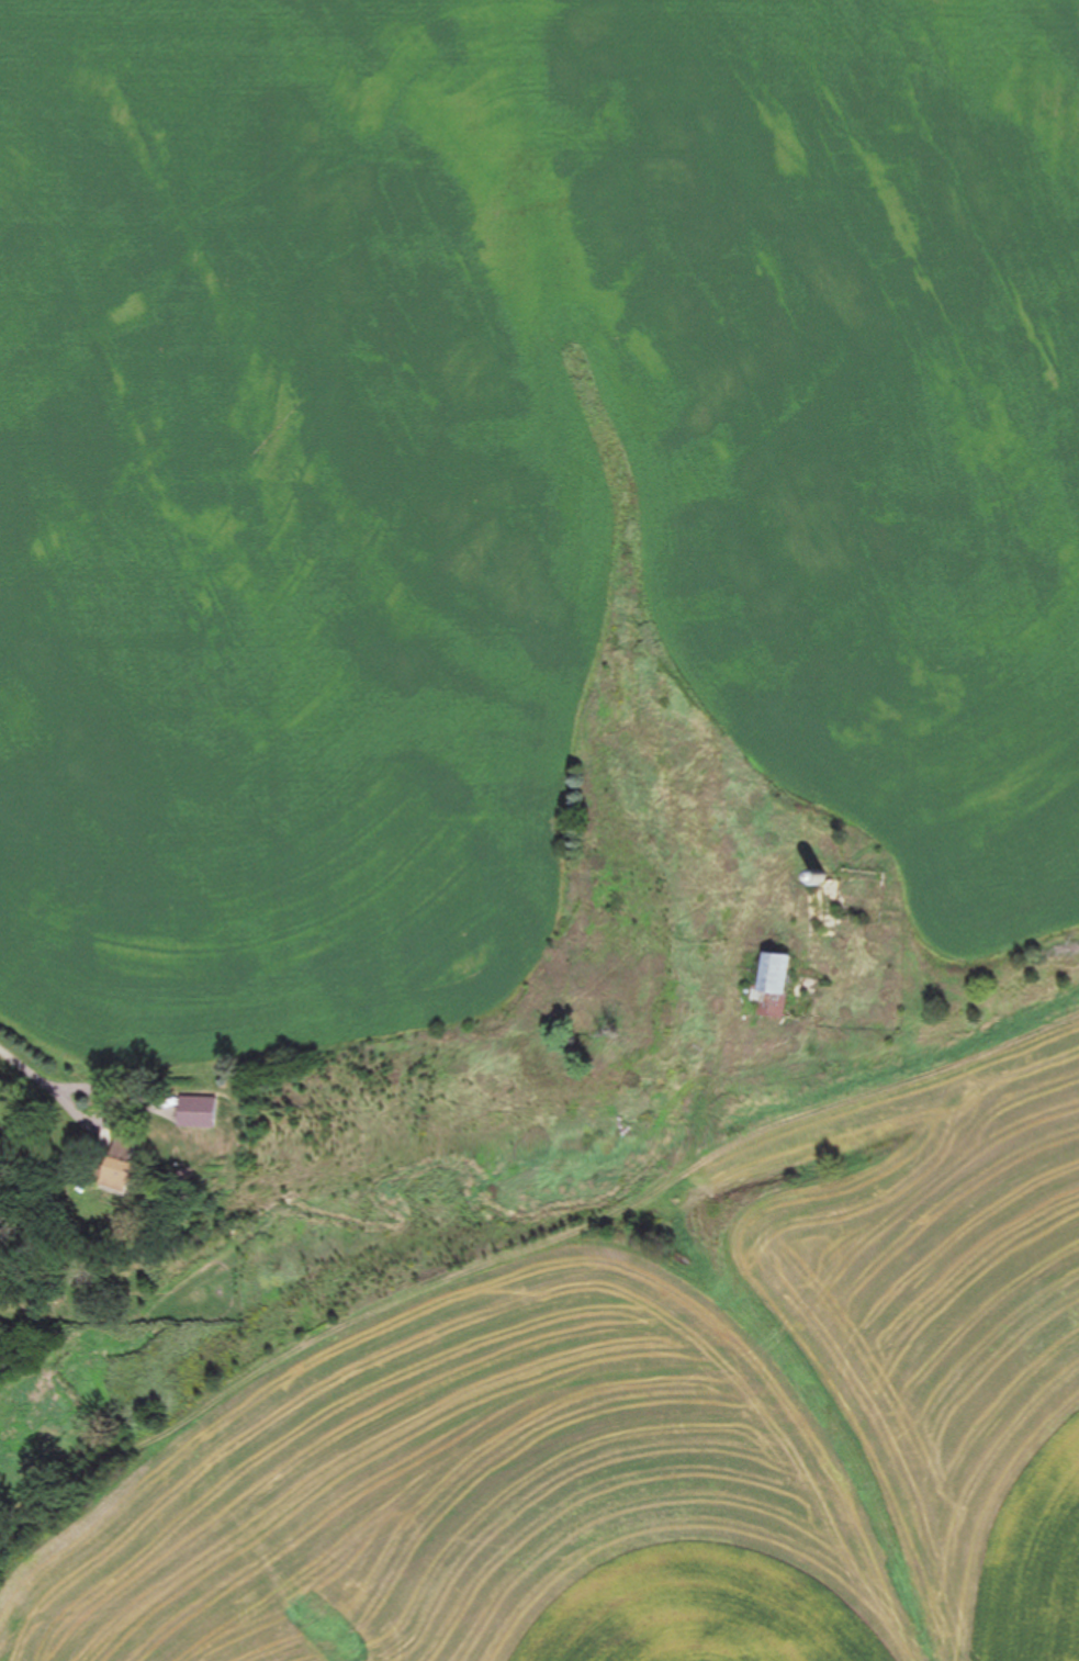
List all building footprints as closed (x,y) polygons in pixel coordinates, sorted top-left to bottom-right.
[(804,995),(805,956),(779,956),(778,1018),(795,1019),(795,995),(804,995)] [(187,1129),(226,1129),(226,1098),(187,1098),(187,1129)]
